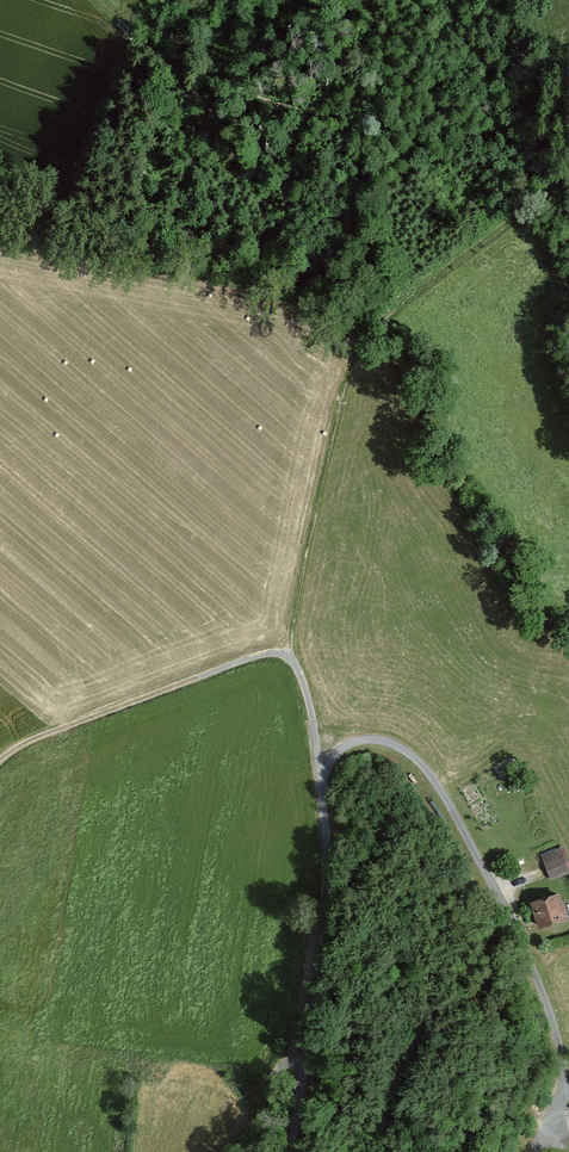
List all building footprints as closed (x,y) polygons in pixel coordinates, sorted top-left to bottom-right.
[(559,847),(541,853),(549,877),(567,871),(559,847)] [(557,891),(522,902),(530,926),(565,916),(557,891)]
